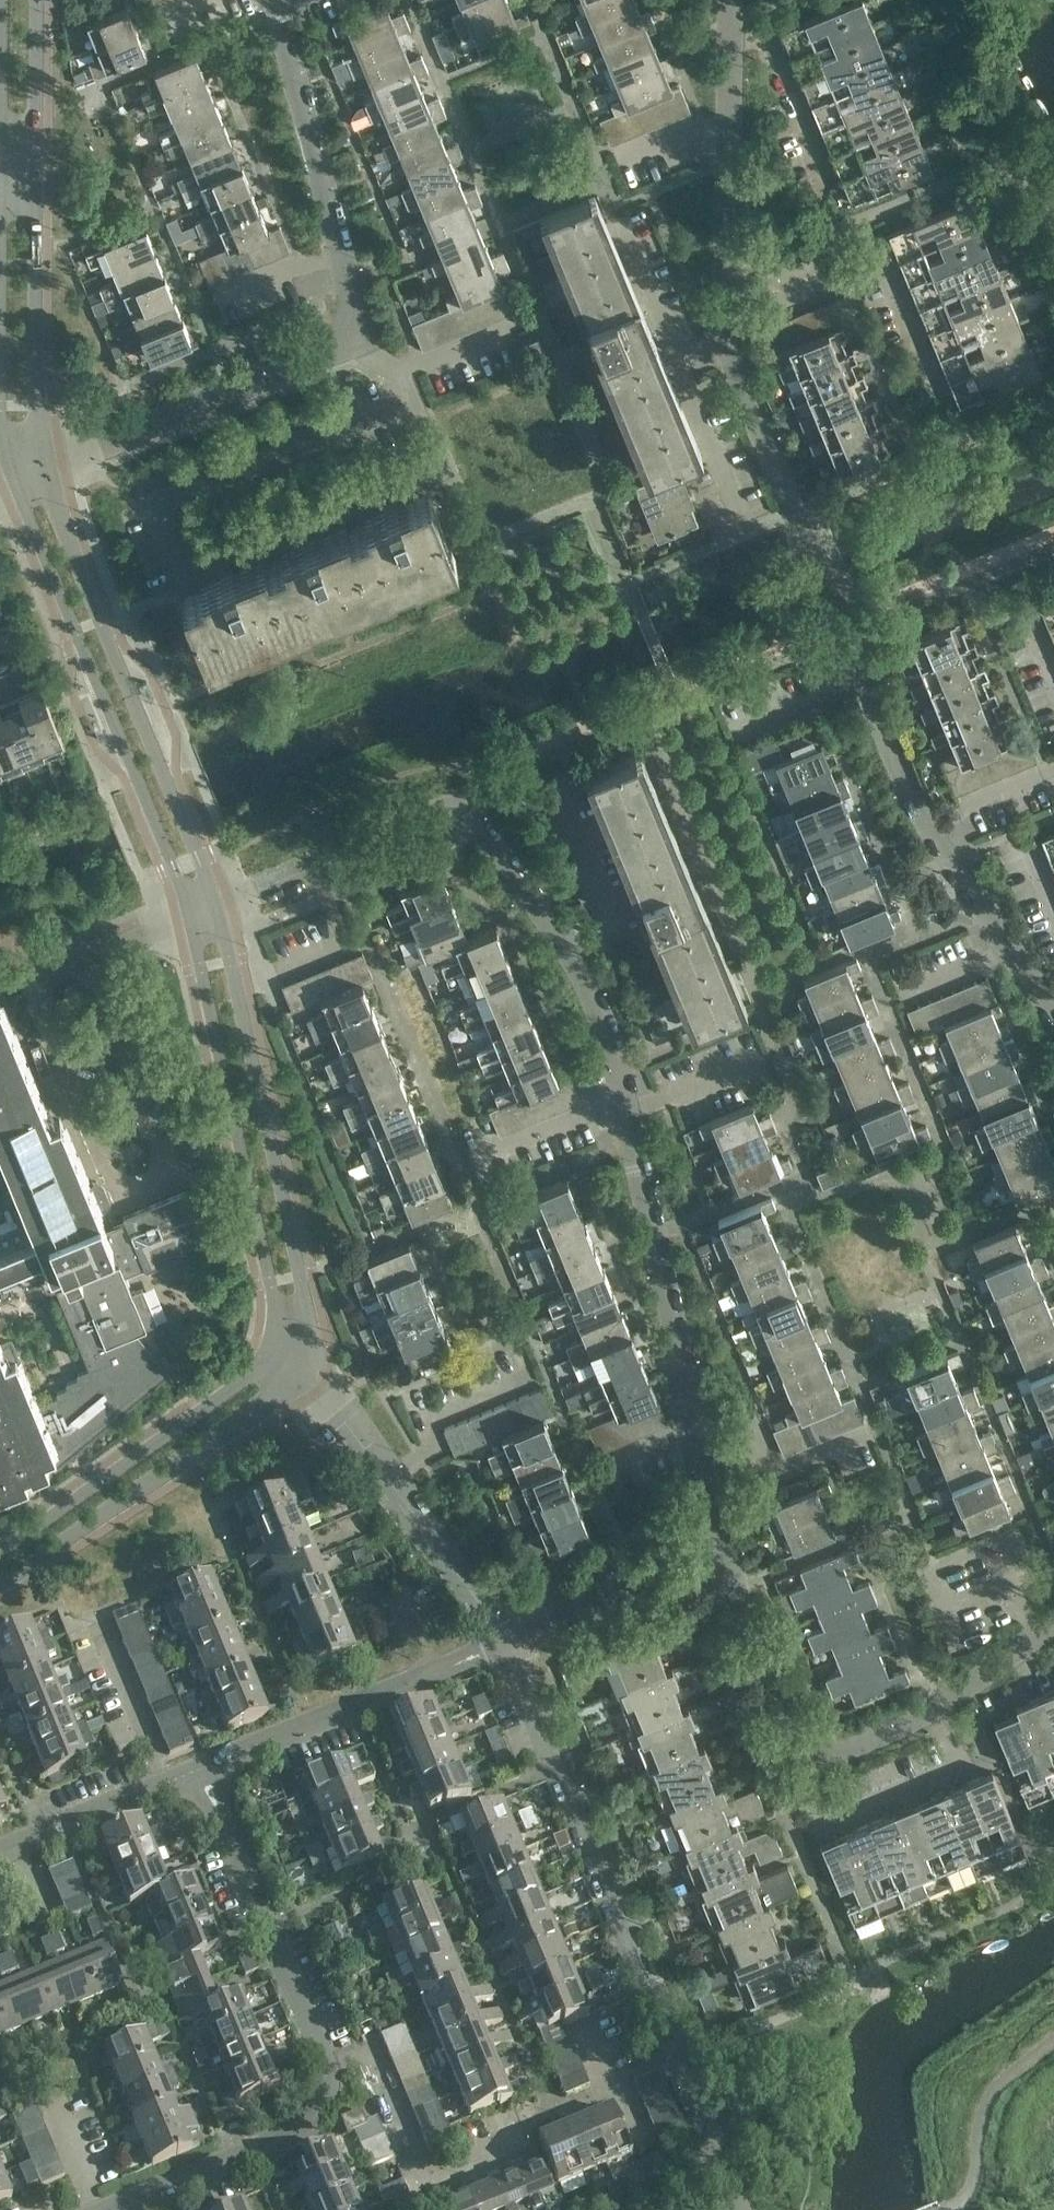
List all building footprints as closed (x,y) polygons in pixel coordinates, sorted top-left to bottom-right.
[(70,18),(78,37),(90,32),(95,44),(136,28),(126,5),(125,6),(123,0),(114,0),(87,11),(70,18)] [(452,17),(455,24),(508,3),(506,0),(459,0),(464,11),(452,17)] [(587,11),(575,16),(578,24),(635,0),(582,0),(587,11)] [(635,0),(578,24),(582,33),(593,28),(599,41),(652,19),(649,11),(641,14),(635,0)] [(781,30),(792,57),(872,23),(862,0),(852,0),(781,30)] [(385,1),(332,23),(335,32),(347,27),(353,41),(406,19),(402,10),(391,15),(385,1)] [(508,3),(455,24),(459,32),(460,34),(471,30),(476,41),(486,37),(487,37),(530,20),(526,11),(518,14),(513,16),(508,3)] [(359,55),(332,67),(335,74),(403,45),(398,32),(410,27),(406,19),(353,41),(359,55)] [(652,19),(599,41),(605,55),(592,60),(596,68),(608,63),(653,44),(648,31),(656,27),(652,19)] [(872,23),(792,57),(801,80),(882,47),(872,23)] [(101,57),(88,62),(94,77),(111,70),(121,65),(120,62),(126,59),(128,63),(143,56),(141,53),(145,51),(136,28),(95,44),(101,57)] [(653,44),(608,63),(617,85),(670,63),(667,54),(659,57),(653,44)] [(403,45),(335,74),(338,80),(365,69),(371,84),(425,62),(421,54),(409,59),(403,45)] [(882,47),(801,80),(811,105),(892,72),(882,47)] [(150,86),(140,91),(144,101),(205,77),(195,54),(154,71),(145,74),(150,86)] [(425,62),(371,84),(377,99),(365,104),(368,112),(422,89),(416,76),(428,71),(425,62)] [(670,63),(617,85),(623,99),(611,104),(614,112),(622,109),(633,104),(645,100),(656,95),(667,90),(671,88),(666,74),(674,71),(670,63)] [(84,70),(80,72),(73,75),(76,83),(82,80),(87,78),(84,70)] [(892,72),(811,105),(822,129),(902,96),(892,72)] [(205,77),(144,101),(149,112),(167,105),(172,116),(214,99),(205,77)] [(671,88),(667,90),(678,115),(690,110),(679,85),(671,88)] [(422,89),(368,112),(371,118),(383,113),(389,128),(443,106),(439,97),(427,102),(422,89)] [(667,90),(656,95),(667,120),(678,115),(667,90)] [(656,95),(645,100),(655,125),(667,120),(656,95)] [(902,96),(822,129),(831,153),(912,120),(902,96)] [(214,99),(172,116),(177,126),(158,134),(163,145),(223,120),(214,99)] [(645,100),(633,104),(644,130),(655,125),(645,100)] [(633,104),(622,109),(632,134),(644,130),(633,104)] [(443,106),(389,128),(395,143),(383,148),(386,155),(440,133),(434,120),(446,114),(443,106)] [(614,112),(611,114),(621,139),(632,134),(622,109),(614,112)] [(611,114),(599,119),(609,144),(621,139),(611,114)] [(223,120),(163,145),(167,155),(185,148),(190,159),(232,142),(223,120)] [(912,120),(831,153),(842,178),(922,145),(912,120)] [(440,133),(386,155),(389,162),(401,157),(407,171),(461,149),(457,141),(445,146),(440,133)] [(163,145),(158,134),(150,137),(154,148),(163,145)] [(176,178),(181,188),(241,164),(232,142),(190,159),(195,170),(176,178)] [(923,145),(842,178),(851,201),(851,202),(876,192),(891,185),(932,168),(923,145)] [(413,185),(386,196),(389,205),(404,198),(458,177),(452,163),(464,158),(461,149),(407,171),(413,185)] [(386,155),(377,159),(381,169),(390,166),(389,162),(386,155)] [(933,161),(935,166),(948,161),(946,155),(933,161)] [(241,164),(181,188),(185,199),(204,192),(209,203),(250,186),(241,164)] [(458,177),(404,198),(407,206),(420,201),(425,215),(479,193),(475,185),(463,190),(458,177)] [(194,221),(199,232),(259,207),(250,186),(209,203),(213,213),(194,221)] [(998,197),(995,189),(988,191),(991,199),(998,197)] [(431,229),(418,233),(422,243),(435,238),(443,257),(463,249),(455,229),(476,221),(476,220),(470,207),(482,202),(479,193),(425,215),(431,229)] [(594,196),(543,217),(650,473),(675,463),(700,452),(594,196)] [(969,200),(888,233),(899,259),(979,226),(969,200)] [(159,211),(162,220),(175,214),(172,206),(159,211)] [(259,207),(199,232),(204,243),(222,235),(227,247),(233,244),(245,239),(256,235),(267,230),(268,230),(259,207)] [(519,224),(528,253),(550,246),(541,218),(519,224)] [(443,257),(430,263),(434,272),(446,267),(452,281),(506,259),(502,251),(490,255),(476,221),(455,229),(463,249),(443,257)] [(268,230),(267,230),(278,256),(289,251),(290,251),(279,225),(278,225),(268,230)] [(979,226),(899,259),(909,284),(989,250),(979,226)] [(145,228),(86,253),(91,264),(109,257),(113,268),(154,251),(145,228)] [(267,230),(256,235),(267,260),(278,256),(267,230)] [(256,235),(245,239),(255,265),(267,260),(256,235)] [(99,247),(95,238),(82,244),(86,253),(99,247)] [(245,239),(233,244),(244,269),(255,265),(245,239)] [(227,247),(222,248),(233,274),(244,269),(233,244),(227,247)] [(222,248),(211,253),(221,279),(233,274),(222,248)] [(989,250),(909,284),(919,308),(1000,275),(989,250)] [(99,286),(104,297),(163,272),(154,251),(113,268),(118,278),(99,286)] [(221,279),(211,253),(198,258),(209,284),(221,279)] [(445,299),(449,307),(457,304),(469,299),(480,294),(492,290),(503,285),(497,273),(509,268),(506,259),(452,281),(458,294),(445,299)] [(430,263),(422,267),(426,276),(434,272),(430,263)] [(163,272),(104,297),(109,308),(127,300),(131,312),(172,294),(163,272)] [(1000,275),(919,308),(929,333),(1010,299),(1000,275)] [(515,280),(503,285),(513,311),(525,306),(515,280)] [(503,285),(492,290),(502,316),(513,311),(503,285)] [(492,290),(480,294),(490,320),(502,316),(492,290)] [(172,294),(131,312),(136,322),(118,330),(122,341),(181,316),(172,294)] [(480,294),(469,299),(479,325),(490,320),(480,294)] [(104,297),(91,303),(95,314),(109,308),(104,297)] [(469,299),(457,304),(468,330),(479,325),(469,299)] [(830,299),(818,304),(829,331),(840,326),(830,299)] [(1010,299),(929,333),(939,357),(1020,323),(1010,299)] [(449,307),(445,308),(456,334),(468,330),(457,304),(449,307)] [(818,304),(807,309),(818,335),(829,331),(818,304)] [(445,308),(435,313),(445,339),(456,334),(445,308)] [(411,321),(422,317),(419,309),(408,313),(411,321)] [(807,309),(795,314),(806,340),(818,335),(807,309)] [(445,339),(435,313),(423,318),(434,344),(445,339)] [(795,314),(784,319),(795,345),(806,340),(795,314)] [(181,316),(122,341),(123,342),(126,351),(126,352),(144,345),(150,357),(191,339),(181,316)] [(434,344),(423,318),(411,323),(422,348),(434,344)] [(784,319),(772,323),(783,349),(787,348),(795,345),(784,319)] [(1020,323),(939,357),(949,381),(1030,348),(1020,323)] [(778,369),(782,380),(798,373),(797,372),(847,352),(846,351),(840,337),(846,335),(842,325),(840,326),(829,331),(818,335),(806,340),(795,345),(787,348),(793,363),(778,369)] [(537,336),(521,342),(531,363),(545,357),(537,336)] [(123,342),(111,347),(115,356),(126,351),(123,342)] [(803,387),(788,393),(792,404),(808,398),(807,396),(857,376),(856,375),(850,361),(856,359),(852,348),(846,351),(847,352),(797,372),(798,373),(803,387)] [(1030,348),(949,381),(959,405),(983,395),(978,382),(993,376),(999,388),(1039,372),(1030,348)] [(798,418),(803,428),(818,422),(818,421),(866,400),(866,399),(860,385),(866,383),(862,372),(856,375),(857,376),(807,396),(808,398),(813,411),(798,418)] [(824,435),(808,442),(813,452),(828,446),(828,445),(877,425),(876,423),(870,410),(877,407),(872,397),(866,399),(866,400),(818,421),(818,422),(824,435)] [(834,460),(818,466),(823,477),(887,450),(881,434),(887,431),(882,421),(876,423),(877,425),(828,445),(828,446),(834,460)] [(675,463),(650,473),(652,477),(634,485),(652,529),(660,526),(665,536),(697,523),(686,497),(688,496),(675,463)] [(365,522),(347,529),(373,590),(392,582),(391,580),(410,571),(411,574),(454,556),(426,490),(363,516),(365,522)] [(623,492),(615,496),(619,505),(627,501),(623,492)] [(282,556),(265,563),(290,624),(310,616),(309,614),(328,606),(329,608),(361,595),(373,590),(347,529),(345,524),(314,537),(281,550),(282,556)] [(200,591),(180,599),(205,659),(227,650),(227,648),(246,640),(246,642),(290,624),(265,563),(262,558),(231,571),(198,584),(200,591)] [(1044,610),(1050,625),(1053,623),(1053,594),(1040,599),(1044,610)] [(909,640),(894,646),(905,672),(919,666),(968,645),(968,643),(962,630),(968,627),(964,617),(909,640)] [(926,680),(910,686),(915,697),(929,691),(928,690),(978,668),(972,654),(978,651),(974,641),(968,643),(968,645),(919,666),(920,666),(926,680)] [(936,704),(920,710),(925,721),(939,715),(939,714),(988,693),(988,692),(982,678),(988,676),(984,665),(978,668),(928,690),(929,691),(930,690),(936,704)] [(68,747),(42,682),(0,700),(0,776),(68,747)] [(946,728),(930,735),(935,745),(949,739),(949,738),(999,718),(998,716),(992,702),(999,700),(994,689),(988,692),(988,693),(939,714),(939,715),(940,714),(946,728)] [(957,754),(941,761),(945,769),(956,764),(967,759),(979,754),(990,750),(1001,745),(1009,742),(1009,741),(1002,727),(1009,724),(1004,714),(998,716),(999,718),(949,738),(949,739),(950,739),(957,754)] [(806,719),(795,724),(805,749),(816,745),(806,719)] [(795,724),(784,729),(794,754),(805,749),(795,724)] [(784,729),(772,733),(782,759),(794,754),(784,729)] [(772,733),(760,738),(771,763),(774,762),(782,759),(772,733)] [(1025,734),(1012,740),(1023,766),(1036,761),(1025,734)] [(760,738),(749,743),(760,768),(771,763),(760,738)] [(769,782),(772,790),(830,767),(824,752),(832,749),(828,740),(816,745),(805,749),(794,754),(782,759),(774,762),(780,777),(769,782)] [(1009,742),(1001,745),(1012,771),(1023,766),(1012,740),(1009,741),(1009,742)] [(1001,745),(990,750),(1001,775),(1012,771),(1001,745)] [(639,749),(588,770),(639,892),(695,1026),(745,1006),(639,749)] [(990,750),(979,754),(989,780),(1001,775),(990,750)] [(979,754),(967,759),(978,785),(989,780),(979,754)] [(967,759),(956,764),(967,789),(978,785),(967,759)] [(956,764),(945,769),(955,794),(967,789),(956,764)] [(830,767),(772,790),(776,798),(787,794),(793,806),(846,784),(843,776),(835,779),(830,767)] [(786,826),(790,834),(847,810),(842,797),(850,793),(846,784),(793,806),(799,821),(786,826)] [(790,834),(776,840),(784,860),(791,858),(786,845),(805,838),(810,850),(864,828),(861,820),(852,823),(847,810),(790,834)] [(805,869),(808,878),(866,854),(860,840),(868,836),(864,828),(810,850),(816,864),(805,869)] [(1043,837),(1053,863),(1053,832),(1043,837)] [(866,854),(808,878),(811,886),(823,881),(828,893),(882,872),(879,863),(871,866),(866,854)] [(386,909),(390,920),(450,895),(440,872),(402,888),(400,889),(404,902),(386,909)] [(823,913),(826,921),(884,898),(878,883),(886,880),(882,872),(828,893),(834,907),(823,913)] [(450,895),(390,920),(395,931),(413,923),(418,934),(459,917),(450,895)] [(884,898),(826,921),(829,929),(841,925),(847,938),(901,916),(897,907),(889,910),(884,898)] [(823,913),(808,918),(812,927),(826,921),(823,913)] [(459,917),(418,934),(422,945),(403,952),(408,964),(454,945),(454,944),(468,938),(459,917)] [(504,950),(495,926),(454,944),(454,945),(458,955),(440,963),(445,975),(504,950)] [(504,950),(445,975),(449,985),(467,977),(473,990),(514,973),(504,950)] [(362,951),(349,957),(360,982),(361,982),(373,977),(362,951)] [(349,957),(338,961),(348,987),(360,982),(349,957)] [(797,999),(801,1007),(854,985),(848,972),(861,967),(857,958),(803,980),(809,994),(797,999)] [(338,961),(327,966),(337,991),(348,987),(338,961)] [(327,966),(315,971),(326,996),(337,991),(327,966)] [(315,971),(303,976),(314,1001),(320,999),(320,998),(326,996),(315,971)] [(458,1007),(463,1019),(523,994),(514,973),(473,990),(476,999),(458,1007)] [(303,976),(292,980),(303,1006),(314,1001),(303,976)] [(987,977),(975,982),(985,1007),(997,1002),(987,977)] [(303,1006),(292,980),(281,985),(292,1011),(303,1006)] [(306,1018),(311,1029),(370,1003),(361,982),(360,982),(348,987),(337,991),(326,996),(320,998),(320,999),(325,1010),(306,1018)] [(975,982),(963,986),(974,1011),(985,1007),(975,982)] [(854,985),(801,1007),(804,1016),(816,1011),(822,1025),(875,1003),(872,994),(860,999),(854,985)] [(963,986),(952,991),(962,1016),(974,1011),(963,986)] [(952,991),(941,995),(952,1021),(962,1016),(952,991)] [(523,994),(463,1019),(467,1028),(485,1021),(491,1033),(532,1016),(523,994)] [(941,995),(930,1000),(940,1026),(945,1024),(945,1023),(952,1021),(941,995)] [(930,1000),(918,1005),(929,1031),(940,1026),(930,1000)] [(938,1043),(941,1052),(999,1028),(993,1014),(1001,1011),(997,1002),(985,1007),(974,1011),(962,1016),(952,1021),(945,1023),(945,1024),(951,1038),(938,1043)] [(370,1003),(311,1029),(315,1040),(334,1032),(338,1042),(379,1025),(370,1003)] [(822,1025),(810,1029),(819,1051),(872,1029),(867,1016),(879,1011),(875,1003),(822,1025)] [(93,1198),(60,1118),(49,1122),(0,1004),(0,1152),(15,1189),(0,1195),(0,1292),(50,1272),(90,1368),(75,1374),(76,1378),(64,1383),(66,1387),(33,1401),(15,1357),(5,1362),(0,1349),(0,1495),(27,1483),(29,1487),(31,1488),(33,1488),(36,1487),(38,1486),(39,1482),(39,1481),(36,1474),(48,1469),(44,1459),(51,1456),(56,1461),(164,1372),(132,1332),(146,1327),(146,1326),(156,1321),(142,1288),(132,1292),(125,1274),(145,1266),(146,1269),(210,1242),(188,1189),(124,1216),(125,1221),(105,1229),(98,1211),(107,1207),(102,1195),(93,1198)] [(918,1005),(906,1010),(917,1036),(929,1031),(918,1005)] [(494,1043),(459,1057),(464,1069),(481,1062),(540,1037),(532,1016),(491,1033),(494,1043)] [(324,1061),(329,1072),(388,1047),(379,1025),(338,1042),(343,1054),(324,1061)] [(999,1028),(941,1052),(945,1061),(958,1055),(964,1068),(1016,1046),(1013,1038),(1004,1041),(999,1028)] [(872,1029),(819,1051),(822,1060),(834,1055),(840,1068),(893,1046),(890,1038),(878,1043),(872,1029)] [(540,1037),(481,1062),(485,1072),(503,1064),(508,1076),(549,1059),(540,1037)] [(833,1087),(837,1095),(890,1073),(885,1060),(897,1055),(893,1046),(840,1068),(846,1082),(833,1087)] [(956,1086),(959,1094),(1017,1071),(1011,1058),(1020,1054),(1016,1046),(964,1068),(969,1081),(956,1086)] [(388,1047),(329,1072),(333,1083),(352,1075),(356,1086),(397,1069),(388,1047)] [(494,1094),(499,1105),(500,1105),(511,1100),(523,1095),(536,1090),(547,1085),(558,1081),(558,1080),(549,1059),(508,1076),(513,1086),(494,1094)] [(342,1105),(347,1116),(407,1091),(397,1069),(356,1086),(361,1097),(342,1105)] [(1017,1071),(959,1094),(963,1103),(976,1098),(982,1111),(1034,1090),(1031,1081),(1023,1085),(1017,1071)] [(890,1073),(837,1095),(840,1103),(852,1098),(858,1112),(912,1090),(908,1081),(896,1086),(890,1073)] [(558,1081),(547,1085),(559,1111),(569,1106),(558,1081)] [(547,1085),(536,1090),(547,1115),(559,1111),(547,1085)] [(536,1090),(523,1095),(534,1121),(547,1115),(536,1090)] [(851,1130),(855,1139),(909,1117),(903,1103),(915,1098),(912,1090),(858,1112),(864,1125),(851,1130)] [(974,1130),(978,1139),(1035,1115),(1030,1101),(1038,1098),(1034,1090),(982,1111),(988,1125),(974,1130)] [(407,1091),(347,1116),(352,1127),(370,1119),(375,1130),(416,1113),(407,1091)] [(935,1095),(938,1103),(946,1099),(943,1091),(935,1095)] [(523,1095),(511,1100),(522,1126),(534,1121),(523,1095)] [(837,1095),(829,1098),(833,1107),(840,1103),(837,1095)] [(511,1100),(500,1105),(510,1130),(522,1126),(511,1100)] [(751,1104),(698,1126),(702,1135),(714,1130),(720,1143),(773,1122),(770,1113),(757,1118),(751,1104)] [(499,1105),(489,1109),(499,1135),(510,1130),(500,1105),(499,1105)] [(361,1149),(365,1160),(425,1135),(416,1113),(375,1130),(379,1141),(361,1149)] [(1035,1115),(978,1139),(981,1147),(995,1141),(1000,1154),(1052,1133),(1049,1125),(1041,1128),(1035,1115)] [(909,1117),(855,1139),(858,1147),(870,1142),(876,1157),(930,1134),(926,1125),(914,1130),(909,1117)] [(713,1162),(717,1171),(770,1149),(764,1135),(777,1130),(773,1122),(720,1143),(725,1157),(713,1162)] [(949,1132),(955,1147),(964,1144),(957,1128),(949,1132)] [(837,1133),(827,1138),(831,1148),(840,1145),(842,1144),(837,1133)] [(996,1182),(1053,1159),(1048,1145),(1053,1142),(1053,1137),(1052,1133),(1000,1154),(1006,1168),(992,1174),(996,1182)] [(425,1135),(365,1160),(370,1170),(388,1163),(393,1174),(434,1156),(425,1135)] [(770,1149),(717,1171),(720,1179),(732,1174),(738,1188),(792,1166),(788,1157),(776,1162),(770,1149)] [(379,1192),(383,1203),(443,1177),(434,1156),(393,1174),(397,1185),(379,1192)] [(996,1182),(999,1190),(1013,1185),(1019,1199),(1053,1185),(1053,1160),(1053,1159),(996,1182)] [(701,1178),(717,1171),(713,1162),(697,1169),(701,1178)] [(836,1162),(815,1171),(822,1186),(842,1178),(836,1162)] [(443,1177),(383,1203),(388,1214),(406,1206),(411,1218),(453,1201),(443,1177)] [(511,1214),(516,1226),(575,1201),(566,1178),(525,1195),(530,1207),(511,1214)] [(715,1248),(769,1227),(763,1212),(775,1207),(771,1198),(718,1219),(724,1234),(711,1239),(715,1248)] [(575,1201),(516,1226),(520,1236),(539,1228),(543,1239),(584,1221),(575,1201)] [(393,1218),(381,1223),(384,1230),(396,1225),(393,1218)] [(979,1256),(967,1261),(971,1270),(1024,1248),(1019,1234),(1031,1229),(1027,1219),(974,1241),(979,1256)] [(529,1258),(534,1269),(593,1244),(584,1221),(543,1239),(548,1250),(529,1258)] [(769,1227),(715,1248),(718,1256),(731,1251),(737,1265),(790,1243),(786,1234),(774,1239),(769,1227)] [(711,1239),(695,1246),(699,1254),(715,1248),(711,1239)] [(354,1279),(358,1291),(418,1265),(408,1243),(367,1260),(372,1272),(354,1279)] [(730,1283),(733,1292),(787,1270),(781,1256),(793,1250),(790,1243),(737,1265),(743,1278),(730,1283)] [(593,1244),(534,1269),(538,1280),(557,1272),(561,1282),(602,1265),(593,1244)] [(1024,1248),(971,1270),(974,1278),(986,1273),(992,1286),(1045,1264),(1042,1256),(1030,1261),(1024,1248)] [(985,1305),(989,1313),(1042,1291),(1037,1278),(1049,1273),(1045,1264),(992,1286),(998,1300),(985,1305)] [(418,1265),(358,1291),(363,1301),(381,1293),(386,1305),(427,1288),(418,1265)] [(547,1301),(552,1313),(611,1287),(602,1265),(561,1282),(566,1294),(547,1301)] [(733,1292),(719,1298),(722,1306),(750,1294),(756,1308),(808,1286),(804,1277),(792,1282),(787,1270),(733,1292)] [(961,1298),(953,1280),(945,1283),(954,1302),(961,1298)] [(761,1321),(732,1333),(736,1342),(752,1336),(805,1314),(799,1299),(811,1294),(808,1286),(756,1308),(761,1321)] [(611,1287),(552,1313),(556,1323),(575,1316),(579,1326),(620,1308),(611,1287)] [(372,1323),(376,1334),(436,1309),(427,1288),(386,1305),(390,1315),(372,1323)] [(989,1313),(992,1321),(1004,1316),(1010,1330),(1053,1311),(1053,1302),(1048,1304),(1042,1291),(989,1313)] [(565,1345),(569,1355),(629,1330),(620,1308),(579,1326),(584,1337),(565,1345)] [(436,1309),(376,1334),(381,1344),(400,1337),(404,1348),(445,1331),(436,1309)] [(1007,1357),(1053,1337),(1053,1311),(1010,1330),(1016,1343),(1003,1348),(1007,1357)] [(805,1314),(752,1336),(755,1343),(768,1338),(774,1352),(827,1331),(823,1321),(810,1326),(805,1314)] [(629,1330),(569,1355),(574,1367),(593,1359),(597,1370),(638,1353),(629,1330)] [(390,1366),(395,1378),(455,1354),(445,1331),(404,1348),(409,1359),(390,1366)] [(766,1370),(770,1379),(823,1357),(817,1343),(830,1338),(827,1331),(774,1352),(779,1365),(766,1370)] [(1007,1357),(1010,1365),(1022,1360),(1028,1374),(1053,1363),(1053,1337),(1007,1357)] [(738,1342),(741,1350),(751,1346),(748,1338),(738,1342)] [(898,1392),(902,1400),(954,1379),(949,1365),(962,1360),(958,1350),(905,1372),(911,1387),(898,1392)] [(583,1389),(588,1400),(648,1375),(638,1353),(597,1370),(602,1381),(583,1389)] [(823,1357),(770,1379),(773,1387),(786,1381),(792,1395),(844,1373),(841,1365),(828,1370),(823,1357)] [(1025,1400),(1053,1388),(1053,1363),(1028,1374),(1034,1387),(1022,1392),(1025,1400)] [(390,1366),(378,1371),(383,1383),(395,1378),(390,1366)] [(784,1414),(788,1422),(796,1419),(808,1414),(819,1410),(830,1405),(841,1401),(841,1400),(835,1386),(848,1381),(844,1373),(792,1395),(797,1408),(784,1414)] [(648,1375),(588,1400),(592,1411),(611,1403),(616,1414),(616,1415),(622,1412),(633,1408),(644,1403),(657,1398),(648,1375)] [(954,1379),(902,1400),(905,1409),(918,1404),(923,1417),(977,1395),(973,1387),(960,1392),(954,1379)] [(542,1387),(530,1392),(541,1418),(542,1417),(553,1413),(542,1387)] [(1025,1400),(1029,1408),(1041,1403),(1047,1418),(1053,1414),(1053,1388),(1025,1400)] [(588,1400),(583,1389),(564,1397),(569,1407),(588,1400)] [(530,1392),(518,1397),(528,1423),(541,1418),(530,1392)] [(853,1395),(841,1400),(841,1401),(852,1426),(864,1421),(853,1395)] [(916,1435),(920,1443),(973,1423),(967,1409),(980,1403),(977,1395),(923,1417),(929,1430),(916,1435)] [(1008,1407),(1003,1395),(993,1399),(998,1412),(1008,1407)] [(518,1397),(505,1402),(516,1428),(528,1423),(518,1397)] [(657,1398),(644,1403),(655,1428),(667,1423),(657,1398)] [(902,1400),(889,1406),(892,1414),(905,1409),(902,1400)] [(841,1401),(830,1405),(841,1430),(852,1426),(841,1401)] [(505,1402),(493,1408),(504,1433),(516,1428),(505,1402)] [(644,1403),(633,1408),(643,1433),(655,1428),(644,1403)] [(830,1405),(819,1410),(829,1435),(841,1430),(830,1405)] [(493,1408),(481,1413),(492,1438),(501,1434),(504,1433),(493,1408)] [(633,1408),(622,1412),(633,1437),(643,1433),(633,1408)] [(819,1410),(808,1414),(818,1440),(829,1435),(819,1410)] [(616,1414),(611,1416),(621,1442),(633,1437),(622,1412),(616,1415),(616,1414)] [(481,1413),(468,1418),(479,1443),(492,1438),(481,1413)] [(808,1414),(796,1419),(806,1445),(818,1440),(808,1414)] [(1043,1444),(1053,1439),(1053,1414),(1047,1418),(1052,1430),(1040,1435),(1043,1444)] [(611,1416),(599,1421),(610,1447),(621,1442),(611,1416)] [(487,1454),(492,1464),(551,1440),(542,1417),(541,1418),(528,1423),(516,1428),(504,1433),(501,1434),(506,1446),(487,1454)] [(468,1418),(456,1423),(467,1449),(479,1443),(468,1418)] [(788,1422),(785,1424),(795,1449),(806,1445),(796,1419),(788,1422)] [(599,1421),(587,1426),(598,1452),(610,1447),(599,1421)] [(444,1428),(453,1451),(454,1454),(467,1449),(456,1423),(444,1428)] [(973,1423),(920,1443),(923,1452),(936,1447),(941,1461),(995,1439),(991,1430),(978,1436),(973,1423)] [(785,1424),(772,1429),(783,1454),(795,1449),(785,1424)] [(935,1479),(938,1487),(991,1466),(985,1452),(998,1447),(995,1439),(941,1461),(947,1474),(935,1479)] [(1043,1444),(1047,1452),(1051,1450),(1053,1459),(1053,1439),(1043,1444)] [(551,1440),(492,1464),(496,1476),(515,1468),(519,1478),(560,1461),(551,1440)] [(1047,1452),(1043,1444),(1030,1449),(1032,1454),(1038,1456),(1047,1452)] [(505,1497),(509,1507),(569,1482),(560,1461),(519,1478),(524,1490),(505,1497)] [(991,1466),(938,1487),(942,1496),(954,1490),(960,1504),(1013,1482),(1010,1473),(996,1479),(991,1466)] [(920,1471),(908,1476),(913,1489),(925,1484),(920,1471)] [(803,1476),(787,1483),(792,1495),(774,1503),(780,1517),(768,1522),(771,1531),(825,1508),(819,1495),(831,1490),(827,1481),(808,1489),(803,1476)] [(258,1496),(235,1505),(241,1518),(252,1514),(257,1527),(258,1528),(312,1505),(309,1496),(301,1478),(286,1484),(288,1487),(259,1499),(258,1496)] [(569,1482),(509,1507),(514,1519),(533,1512),(537,1522),(578,1505),(569,1482)] [(953,1522),(957,1532),(1009,1510),(1003,1496),(1017,1490),(1013,1482),(960,1504),(965,1517),(953,1522)] [(322,1491),(309,1496),(312,1505),(326,1499),(322,1491)] [(1051,1511),(1045,1496),(1035,1500),(1041,1515),(1051,1511)] [(258,1528),(257,1527),(246,1531),(250,1541),(261,1537),(266,1550),(267,1551),(307,1535),(302,1523),(318,1517),(317,1513),(329,1508),(326,1499),(312,1505),(258,1528)] [(523,1541),(528,1553),(588,1528),(578,1505),(537,1522),(542,1534),(523,1541)] [(825,1508),(771,1531),(775,1539),(787,1534),(793,1548),(846,1526),(842,1516),(830,1521),(825,1508)] [(267,1551),(266,1550),(246,1559),(250,1569),(270,1560),(276,1573),(276,1574),(316,1558),(307,1535),(267,1551)] [(789,1590),(792,1599),(847,1576),(843,1564),(859,1557),(855,1546),(799,1569),(805,1583),(789,1590)] [(259,1592),(280,1583),(285,1596),(286,1597),(326,1581),(316,1558),(276,1574),(276,1573),(255,1582),(259,1592)] [(164,1609),(169,1620),(220,1599),(210,1574),(170,1590),(175,1604),(164,1609)] [(847,1576),(792,1599),(796,1607),(812,1600),(818,1614),(873,1591),(869,1581),(852,1588),(847,1576)] [(286,1597),(285,1596),(265,1605),(269,1615),(289,1606),(295,1619),(295,1621),(335,1604),(326,1581),(286,1597)] [(873,1591),(818,1614),(823,1627),(807,1634),(810,1642),(865,1620),(861,1608),(877,1601),(873,1591)] [(220,1599),(169,1620),(172,1629),(184,1624),(190,1639),(230,1622),(220,1599)] [(295,1621),(295,1619),(284,1624),(288,1634),(299,1629),(304,1642),(304,1643),(345,1627),(335,1604),(295,1621)] [(136,1605),(112,1615),(117,1628),(141,1618),(136,1605)] [(369,1606),(356,1612),(360,1620),(373,1615),(369,1606)] [(373,1615),(360,1620),(363,1629),(376,1624),(373,1615)] [(141,1618),(117,1628),(122,1639),(146,1629),(141,1618)] [(865,1620),(810,1642),(814,1651),(830,1644),(836,1657),(891,1634),(887,1624),(870,1631),(865,1620)] [(0,1634),(0,1659),(51,1639),(47,1630),(35,1635),(29,1621),(0,1634)] [(183,1655),(188,1667),(239,1645),(230,1622),(190,1639),(195,1650),(183,1655)] [(304,1642),(293,1647),(297,1657),(308,1652),(314,1667),(329,1660),(330,1663),(355,1653),(345,1627),(304,1643),(304,1642)] [(656,1628),(594,1654),(595,1656),(605,1652),(621,1689),(666,1671),(666,1669),(654,1640),(660,1637),(656,1628)] [(146,1629),(122,1639),(127,1651),(151,1641),(146,1629)] [(825,1678),(828,1686),(883,1663),(879,1652),(895,1645),(891,1634),(836,1657),(841,1671),(825,1678)] [(0,1659),(0,1663),(8,1683),(48,1667),(43,1655),(55,1650),(51,1639),(0,1659)] [(151,1641),(127,1651),(132,1662),(156,1653),(151,1641)] [(239,1645),(188,1667),(192,1675),(203,1671),(209,1685),(249,1668),(239,1645)] [(156,1653),(132,1662),(137,1674),(160,1664),(156,1653)] [(883,1663),(828,1686),(832,1694),(848,1687),(854,1702),(910,1679),(905,1668),(888,1675),(883,1663)] [(160,1664),(137,1674),(141,1685),(165,1676),(160,1664)] [(48,1667),(8,1683),(18,1707),(70,1686),(66,1676),(54,1681),(48,1667)] [(666,1671),(621,1689),(637,1728),(683,1709),(682,1708),(670,1679),(676,1676),(672,1667),(666,1669),(666,1671)] [(249,1668),(209,1685),(214,1696),(202,1701),(207,1713),(259,1692),(249,1668)] [(165,1676),(141,1685),(146,1697),(170,1687),(165,1676)] [(182,1684),(175,1687),(178,1694),(185,1691),(182,1684)] [(70,1686),(18,1707),(28,1729),(67,1713),(63,1701),(74,1697),(70,1686)] [(170,1687),(146,1697),(151,1709),(175,1699),(170,1687)] [(1041,1694),(1053,1726),(1053,1689),(1041,1694)] [(259,1692),(207,1713),(211,1722),(222,1717),(228,1730),(268,1713),(259,1692)] [(724,1692),(714,1696),(717,1704),(728,1699),(724,1692)] [(1015,1705),(1018,1711),(1019,1711),(1049,1786),(1051,1785),(1053,1784),(1053,1726),(1041,1694),(1015,1705)] [(471,1700),(475,1709),(488,1704),(484,1695),(471,1700)] [(175,1699),(151,1709),(156,1720),(180,1710),(175,1699)] [(403,1711),(401,1708),(379,1718),(384,1730),(395,1726),(400,1739),(401,1740),(441,1723),(431,1699),(403,1711)] [(488,1704),(475,1709),(479,1718),(491,1712),(488,1704)] [(629,1731),(626,1732),(631,1744),(634,1743),(642,1740),(653,1767),(699,1748),(698,1747),(686,1718),(692,1715),(688,1705),(682,1708),(683,1709),(637,1728),(629,1731)] [(180,1710),(156,1720),(161,1732),(185,1722),(180,1710)] [(1053,1789),(1051,1785),(1049,1786),(1019,1711),(1018,1711),(993,1721),(994,1722),(1027,1802),(1053,1791),(1053,1789)] [(67,1713),(28,1729),(38,1754),(89,1733),(85,1722),(73,1727),(67,1713)] [(185,1722),(161,1732),(165,1743),(189,1733),(185,1722)] [(400,1739),(389,1743),(394,1753),(405,1749),(410,1762),(410,1763),(450,1746),(441,1723),(401,1740),(400,1739)] [(729,1736),(731,1743),(743,1738),(740,1731),(729,1736)] [(89,1733),(38,1754),(47,1777),(87,1761),(82,1748),(93,1743),(89,1733)] [(189,1733),(165,1743),(170,1754),(194,1744),(189,1733)] [(490,1746),(494,1755),(507,1749),(503,1741),(490,1746)] [(607,1741),(593,1747),(597,1756),(610,1750),(607,1741)] [(641,1772),(637,1773),(646,1794),(649,1793),(661,1787),(669,1806),(715,1787),(714,1785),(702,1756),(708,1754),(704,1744),(698,1747),(699,1748),(653,1767),(641,1772)] [(410,1763),(410,1762),(399,1767),(403,1776),(414,1772),(420,1785),(420,1786),(460,1769),(450,1746),(410,1763)] [(507,1749),(494,1755),(498,1763),(511,1758),(507,1749)] [(327,1766),(302,1776),(313,1803),(353,1786),(354,1788),(354,1787),(374,1778),(369,1766),(359,1770),(354,1758),(329,1769),(327,1766)] [(420,1786),(420,1785),(409,1789),(413,1799),(424,1795),(430,1809),(444,1803),(446,1806),(471,1795),(460,1769),(420,1786)] [(1000,1861),(1026,1851),(992,1771),(992,1770),(979,1776),(968,1781),(1000,1861)] [(61,1773),(49,1778),(52,1785),(64,1780),(61,1773)] [(968,1781),(943,1791),(976,1872),(1000,1861),(968,1781)] [(715,1787),(669,1806),(685,1845),(737,1824),(743,1821),(766,1812),(755,1786),(726,1798),(720,1783),(714,1785),(715,1787)] [(353,1786),(313,1803),(323,1826),(363,1809),(363,1810),(374,1805),(370,1795),(359,1800),(354,1788),(353,1786)] [(943,1791),(918,1801),(953,1881),(976,1872),(943,1791)] [(286,1804),(290,1812),(303,1807),(299,1798),(286,1804)] [(918,1801),(894,1811),(928,1892),(953,1881),(918,1801)] [(459,1817),(449,1821),(455,1834),(466,1830),(471,1842),(472,1842),(472,1844),(512,1827),(502,1803),(473,1815),(472,1812),(459,1817)] [(303,1807),(290,1812),(293,1821),(306,1816),(303,1807)] [(621,1810),(625,1820),(633,1818),(629,1807),(621,1810)] [(363,1809),(323,1826),(332,1849),(372,1832),(373,1833),(384,1828),(379,1818),(368,1823),(363,1810),(363,1809)] [(519,1815),(522,1823),(535,1817),(532,1809),(519,1815)] [(894,1811),(870,1821),(904,1902),(928,1892),(894,1811)] [(535,1817),(522,1823),(526,1831),(539,1826),(535,1817)] [(101,1835),(111,1859),(162,1837),(158,1827),(146,1832),(141,1818),(101,1835)] [(870,1821),(846,1831),(880,1912),(904,1902),(870,1821)] [(737,1824),(685,1845),(701,1884),(747,1865),(747,1864),(742,1852),(754,1847),(759,1861),(782,1851),(771,1825),(747,1835),(743,1825),(738,1827),(737,1824)] [(472,1842),(471,1842),(471,1843),(460,1847),(464,1857),(475,1853),(481,1866),(481,1867),(521,1850),(512,1827),(472,1844),(472,1842)] [(846,1831),(820,1842),(854,1923),(880,1912),(846,1831)] [(372,1832),(332,1849),(342,1872),(370,1861),(371,1864),(394,1854),(389,1841),(378,1846),(373,1833),(372,1832)] [(162,1837),(111,1859),(120,1882),(160,1865),(155,1852),(166,1847),(162,1837)] [(318,1845),(305,1850),(309,1859),(322,1853),(318,1845)] [(470,1870),(459,1875),(464,1885),(474,1880),(485,1876),(490,1889),(491,1890),(531,1873),(521,1850),(481,1867),(481,1866),(470,1870)] [(322,1853),(309,1859),(312,1867),(325,1862),(322,1853)] [(538,1860),(541,1868),(554,1863),(551,1854),(538,1860)] [(73,1861),(49,1871),(54,1883),(78,1873),(73,1861)] [(747,1865),(701,1884),(717,1923),(763,1904),(763,1902),(769,1900),(769,1901),(798,1889),(788,1864),(759,1876),(753,1861),(747,1864),(747,1865)] [(160,1865),(120,1882),(130,1905),(145,1898),(181,1883),(176,1873),(165,1877),(160,1865)] [(145,1898),(154,1921),(201,1902),(187,1868),(176,1873),(181,1883),(145,1898)] [(78,1873),(54,1883),(58,1895),(83,1885),(78,1873)] [(490,1889),(470,1897),(474,1908),(495,1899),(500,1912),(500,1913),(540,1896),(531,1873),(491,1890),(490,1889)] [(83,1885),(58,1895),(63,1906),(87,1896),(83,1885)] [(408,1893),(384,1903),(383,1903),(394,1930),(434,1914),(445,1909),(441,1899),(430,1904),(424,1889),(409,1895),(408,1893)] [(87,1896),(63,1906),(68,1917),(92,1907),(87,1896)] [(500,1913),(500,1912),(479,1921),(483,1931),(504,1922),(509,1935),(510,1936),(550,1919),(540,1896),(500,1913)] [(763,1904),(717,1923),(733,1961),(779,1943),(779,1941),(767,1912),(773,1909),(769,1901),(769,1900),(763,1902),(763,1904)] [(201,1902),(154,1921),(163,1943),(164,1945),(164,1946),(187,1936),(190,1944),(200,1940),(196,1931),(197,1931),(210,1926),(211,1928),(212,1928),(211,1926),(201,1902)] [(434,1914),(394,1930),(403,1953),(444,1937),(455,1932),(450,1922),(439,1927),(434,1914)] [(87,1921),(93,1937),(103,1933),(97,1917),(87,1921)] [(509,1935),(489,1944),(493,1953),(513,1945),(519,1958),(519,1959),(559,1942),(550,1919),(510,1936),(509,1935)] [(561,1929),(565,1939),(577,1934),(573,1924),(561,1929)] [(368,1934),(370,1940),(383,1935),(381,1928),(368,1934)] [(58,1933),(49,1936),(56,1952),(65,1949),(58,1933)] [(383,1935),(370,1940),(374,1948),(387,1942),(383,1935)] [(41,1940),(47,1956),(56,1952),(49,1936),(41,1940)] [(187,1936),(164,1946),(166,1951),(167,1953),(190,1944),(187,1936)] [(444,1937),(403,1953),(413,1976),(453,1960),(454,1960),(464,1955),(460,1945),(449,1950),(444,1937)] [(779,1943),(733,1961),(749,1999),(739,2003),(740,2005),(802,1980),(801,1977),(795,1980),(791,1969),(802,1964),(808,1977),(830,1968),(820,1942),(785,1956),(783,1951),(789,1948),(785,1939),(779,1941),(779,1943)] [(105,1940),(82,1950),(100,1993),(123,1983),(105,1940)] [(519,1958),(498,1966),(502,1976),(523,1968),(528,1981),(529,1982),(569,1965),(559,1942),(519,1959),(519,1958)] [(82,1950),(59,1960),(77,2002),(100,1993),(82,1950)] [(12,1952),(3,1956),(10,1971),(19,1968),(12,1952)] [(251,1952),(238,1957),(242,1966),(255,1960),(251,1952)] [(162,1969),(161,1969),(162,1972),(172,1995),(207,1980),(198,1958),(196,1955),(195,1955),(196,1958),(163,1971),(162,1969)] [(1,1975),(10,1971),(3,1956),(0,1957),(0,1973),(1,1975)] [(59,1960),(36,1969),(54,2012),(77,2002),(59,1960)] [(255,1960),(242,1966),(245,1974),(258,1969),(255,1960)] [(453,1960),(413,1976),(422,1999),(463,1983),(474,1978),(470,1968),(459,1973),(453,1960)] [(528,1981),(518,1985),(522,1995),(533,1991),(538,2004),(538,2005),(578,1988),(569,1965),(529,1982),(528,1981)] [(36,1969),(13,1979),(30,2022),(54,2012),(36,1969)] [(585,1975),(589,1983),(602,1978),(598,1969),(585,1975)] [(386,1977),(390,1986),(402,1980),(399,1971),(386,1977)] [(602,1978),(589,1983),(593,1992),(606,1987),(602,1978)] [(0,1984),(0,2014),(7,2031),(30,2022),(13,1979),(0,1984)] [(207,1980),(172,1995),(181,2018),(217,2003),(207,1980)] [(402,1980),(390,1986),(393,1994),(406,1988),(402,1980)] [(463,1983),(422,1999),(432,2022),(473,2006),(493,1997),(489,1987),(468,1996),(463,1983)] [(538,2005),(538,2004),(517,2012),(522,2022),(542,2014),(548,2027),(539,2030),(546,2046),(570,2036),(565,2024),(589,2014),(578,1988),(538,2005)] [(185,2026),(204,2018),(210,2033),(250,2016),(240,1993),(217,2003),(181,2018),(185,2026)] [(473,2006),(432,2022),(442,2045),(482,2029),(502,2020),(498,2010),(478,2019),(473,2006)] [(357,2017),(360,2024),(373,2019),(370,2012),(357,2017)] [(204,2050),(208,2061),(259,2039),(250,2016),(210,2033),(215,2046),(204,2050)] [(378,2022),(380,2029),(388,2027),(385,2019),(378,2022)] [(406,2024),(381,2034),(387,2047),(411,2037),(406,2024)] [(103,2049),(113,2072),(153,2056),(148,2043),(159,2038),(155,2027),(103,2049)] [(482,2029),(442,2045),(451,2068),(491,2052),(512,2043),(508,2033),(487,2042),(482,2029)] [(570,2036),(546,2046),(551,2059),(575,2049),(570,2036)] [(411,2037),(387,2047),(392,2059),(416,2049),(411,2037)] [(259,2039),(208,2061),(212,2071),(224,2066),(229,2079),(269,2062),(259,2039)] [(416,2049),(392,2059),(397,2071),(421,2061),(416,2049)] [(575,2049),(551,2059),(556,2071),(580,2061),(575,2049)] [(492,2052),(451,2068),(461,2091),(501,2075),(521,2066),(517,2056),(497,2065),(492,2052)] [(153,2056),(113,2072),(123,2095),(174,2074),(170,2063),(158,2068),(153,2056)] [(421,2061),(397,2071),(402,2084),(426,2073),(421,2061)] [(580,2061),(556,2071),(561,2083),(585,2073),(580,2061)] [(223,2096),(227,2108),(239,2103),(279,2086),(269,2062),(229,2079),(234,2092),(223,2096)] [(634,2081),(640,2095),(664,2085),(659,2071),(634,2081)] [(426,2073),(402,2084),(407,2096),(431,2086),(426,2073)] [(585,2073),(561,2083),(566,2095),(590,2085),(585,2073)] [(174,2074),(123,2095),(132,2118),(172,2102),(167,2089),(179,2084),(174,2074)] [(501,2075),(461,2091),(471,2114),(499,2103),(500,2105),(523,2096),(532,2092),(527,2079),(506,2088),(501,2075)] [(664,2085),(640,2095),(645,2107),(669,2097),(664,2085)] [(431,2086),(407,2096),(412,2108),(436,2098),(431,2086)] [(669,2097),(645,2107),(650,2120),(674,2110),(669,2097)] [(436,2098),(412,2108),(417,2120),(441,2110),(436,2098)] [(172,2102),(132,2118),(142,2141),(194,2120),(189,2109),(177,2114),(172,2102)] [(218,2111),(216,2112),(221,2125),(243,2115),(244,2115),(239,2103),(227,2108),(218,2111)] [(37,2104),(13,2114),(18,2126),(42,2116),(37,2104)] [(612,2108),(588,2118),(608,2165),(632,2155),(612,2108)] [(361,2110),(341,2118),(347,2134),(355,2131),(368,2125),(366,2121),(361,2110)] [(441,2110),(417,2120),(422,2132),(446,2122),(441,2110)] [(674,2110),(650,2120),(655,2131),(679,2122),(674,2110)] [(42,2116),(18,2126),(22,2137),(46,2127),(42,2116)] [(368,2125),(355,2131),(360,2144),(384,2134),(380,2123),(377,2117),(366,2121),(368,2125)] [(588,2118),(564,2128),(583,2175),(608,2165),(588,2118)] [(194,2120),(142,2141),(152,2165),(192,2148),(186,2135),(198,2130),(194,2120)] [(446,2122),(422,2132),(427,2144),(451,2134),(446,2122)] [(679,2122),(655,2131),(660,2144),(684,2134),(679,2122)] [(46,2127),(22,2137),(27,2149),(51,2139),(46,2127)] [(564,2128),(539,2138),(558,2186),(583,2175),(564,2128)] [(360,2144),(366,2157),(390,2147),(384,2134),(360,2144)] [(451,2134),(427,2144),(432,2157),(457,2147),(451,2134)] [(51,2139),(27,2149),(31,2160),(55,2150),(51,2139)] [(303,2152),(270,2165),(276,2178),(296,2169),(302,2182),(302,2183),(342,2166),(332,2143),(304,2154),(303,2152)] [(390,2147),(366,2157),(371,2170),(395,2160),(390,2147)] [(55,2150),(31,2160),(36,2172),(60,2162),(55,2150)] [(60,2162),(36,2172),(41,2184),(65,2174),(60,2162)] [(515,2176),(529,2209),(559,2209),(540,2166),(525,2172),(521,2162),(511,2166),(515,2176)] [(302,2182),(281,2191),(285,2201),(306,2192),(311,2205),(312,2206),(352,2190),(342,2166),(302,2183),(302,2182)] [(491,2186),(501,2209),(529,2209),(515,2176),(500,2182),(496,2172),(487,2176),(491,2186)] [(0,2173),(0,2201),(12,2196),(2,2173),(0,2173)] [(409,2193),(403,2180),(379,2190),(385,2203),(409,2193)] [(466,2196),(472,2209),(501,2209),(491,2186),(476,2192),(472,2182),(462,2186),(466,2196)] [(620,2197),(615,2183),(607,2186),(613,2199),(616,2202),(620,2201),(620,2197)] [(300,2209),(360,2209),(352,2190),(312,2206),(311,2205),(300,2209)] [(444,2209),(472,2209),(466,2196),(452,2202),(448,2192),(438,2196),(444,2209)] [(592,2198),(585,2202),(588,2209),(598,2209),(592,2198)]
